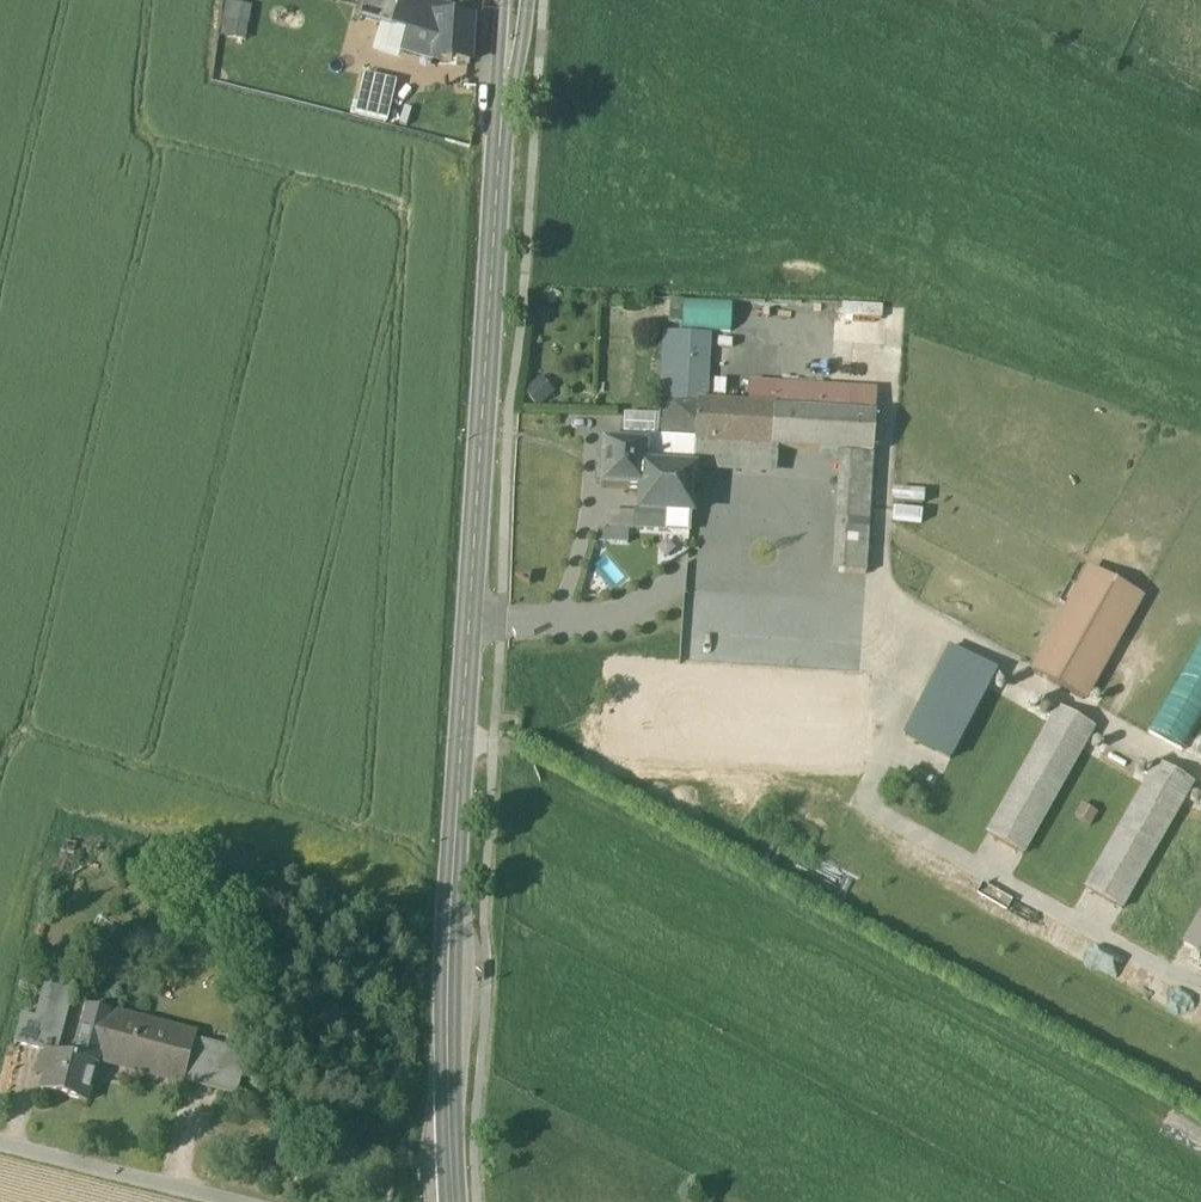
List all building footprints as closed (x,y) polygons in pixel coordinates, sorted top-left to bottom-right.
[(360,19),(392,29),(400,0),(366,0),(360,19)] [(415,0),(400,0),(392,29),(407,33),(408,30),(407,30),(434,38),(435,19),(454,20),(455,11),(434,5),(415,0)] [(251,10),(227,5),(221,37),(245,41),(251,10)] [(454,20),(435,19),(434,38),(433,61),(470,63),(473,21),(454,20)] [(434,38),(408,30),(407,33),(401,51),(433,61),(434,38)] [(395,84),(365,77),(356,117),(386,124),(395,84)] [(668,328),(715,332),(716,305),(671,301),(668,328)] [(693,337),(665,335),(660,404),(688,406),(693,337)] [(537,408),(552,394),(539,381),(524,395),(537,408)] [(878,394),(779,387),(777,411),(876,418),(878,394)] [(688,406),(660,404),(659,419),(657,442),(695,445),(699,406),(688,406)] [(775,411),(699,406),(695,445),(772,450),(775,411)] [(777,411),(775,411),(772,450),(844,455),(873,456),(876,418),(777,411)] [(659,419),(624,417),(623,438),(644,439),(644,441),(657,442),(659,419)] [(644,439),(623,438),(623,446),(603,445),(601,470),(596,470),(596,485),(601,485),(601,490),(642,492),(644,492),(645,471),(647,448),(643,448),(644,441),(644,439)] [(657,442),(644,441),(643,448),(647,448),(645,471),(693,473),(695,445),(657,442)] [(873,456),(844,455),(834,574),(863,576),(873,456)] [(693,473),(645,471),(644,492),(642,492),(642,495),(692,498),(693,474),(693,473)] [(692,498),(642,495),(640,512),(640,513),(691,516),(692,498)] [(691,516),(640,513),(640,512),(635,512),(633,530),(690,533),(691,516)] [(634,514),(610,513),(608,536),(628,537),(632,537),(634,514)] [(628,546),(628,537),(608,536),(605,536),(605,545),(628,546)] [(1081,588),(1130,615),(1140,596),(1091,569),(1081,588)] [(1081,588),(1033,673),(1082,701),(1130,615),(1081,588)] [(1145,735),(1181,755),(1200,720),(1200,645),(1198,643),(1145,735)] [(995,672),(950,649),(905,734),(950,758),(995,672)] [(1058,709),(987,835),(1023,855),(1094,729),(1058,709)] [(1157,764),(1085,890),(1121,910),(1192,784),(1157,764)] [(1200,956),(1200,915),(1183,946),(1200,956)] [(75,983),(46,975),(35,1017),(50,1021),(42,1051),(51,1054),(57,1055),(75,983)] [(111,1014),(88,1008),(84,1024),(107,1030),(111,1014)] [(35,1017),(22,1014),(14,1045),(42,1051),(50,1021),(35,1017)] [(196,1036),(111,1014),(107,1030),(98,1061),(183,1083),(191,1054),(196,1036)] [(107,1030),(84,1024),(75,1060),(97,1066),(98,1061),(107,1030)] [(51,1054),(42,1051),(37,1072),(46,1074),(51,1054)] [(57,1055),(51,1054),(46,1074),(42,1090),(88,1102),(97,1066),(75,1060),(57,1055)] [(244,1068),(191,1054),(183,1083),(236,1097),(244,1068)]
